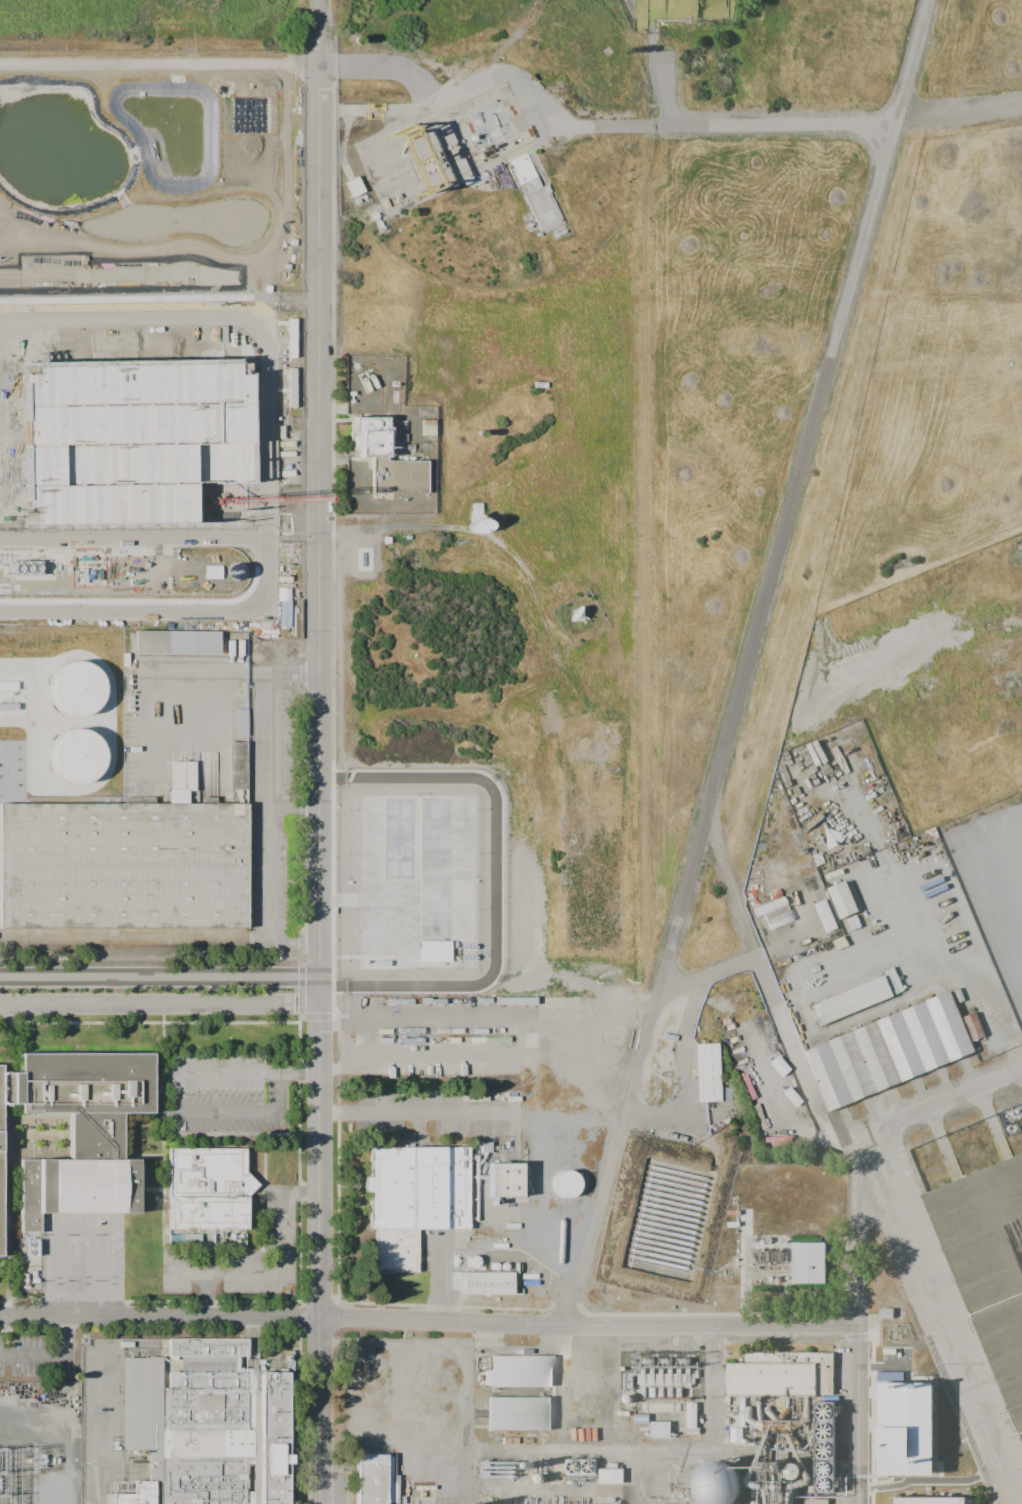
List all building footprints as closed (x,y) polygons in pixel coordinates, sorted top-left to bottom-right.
[(505,83),(451,108),(478,168),(534,142),(505,83)] [(511,161),(532,151),(565,223),(544,233),(511,161)] [(344,183),(351,199),(365,193),(357,176),(344,183)] [(198,229),(197,190),(172,191),(173,229),(198,229)] [(106,192),(87,192),(87,231),(106,231),(106,192)] [(172,243),(173,282),(191,281),(190,243),(172,243)] [(117,283),(135,283),(134,244),(116,244),(117,283)] [(26,374),(0,375),(0,333),(28,332),(29,360),(54,359),(53,330),(97,329),(98,360),(237,357),(237,361),(247,361),(248,412),(250,488),(251,522),(0,527),(0,480),(24,479),(23,458),(0,458),(0,416),(27,416),(26,396),(26,374)] [(370,501),(423,501),(423,451),(390,451),(390,406),(351,406),(351,452),(370,453),(370,501)] [(421,435),(435,435),(434,419),(420,420),(421,435)] [(135,630),(134,652),(219,653),(219,631),(135,630)] [(62,711),(56,705),(52,697),(50,689),(52,680),(55,672),(61,666),(69,662),(77,660),(87,662),(95,666),(102,673),(105,682),(105,692),(102,701),(96,709),(88,714),(79,716),(70,714),(62,711)] [(233,736),(247,736),(248,709),(234,709),(233,736)] [(61,779),(55,774),(51,766),(49,757),(50,749),(54,741),(60,735),(67,731),(76,729),(86,731),(94,735),(100,742),(104,751),(104,761),(101,770),(95,777),(87,782),(77,784),(69,783),(61,779)] [(247,930),(247,807),(0,806),(0,930),(247,930)] [(840,918),(859,909),(843,880),(826,888),(840,918)] [(756,915),(785,903),(783,897),(753,907),(756,915)] [(824,931),(837,927),(824,898),(812,903),(824,931)] [(808,996),(888,966),(897,991),(817,1022),(808,996)] [(825,1108),(978,1049),(973,1037),(965,1016),(952,983),(800,1042),(825,1108)] [(973,1037),(983,1032),(974,1013),(965,1016),(973,1037)] [(720,1101),(715,1042),(695,1044),(697,1102),(720,1101)] [(46,1218),(140,1218),(140,1163),(126,1163),(126,1118),(155,1118),(155,1057),(23,1057),(23,1073),(23,1106),(23,1118),(72,1118),(72,1162),(26,1162),(26,1238),(46,1238),(46,1218)] [(5,1257),(0,1257),(0,1067),(4,1067),(4,1073),(23,1073),(23,1106),(4,1106),(5,1257)] [(702,1303),(743,1139),(729,1120),(696,1145),(625,1131),(594,1279),(702,1303)] [(916,1189),(1021,1448),(1021,1146),(916,1189)] [(420,1231),(470,1231),(470,1149),(371,1149),(371,1231),(378,1231),(378,1274),(420,1274),(420,1231)] [(170,1152),(246,1152),(246,1174),(259,1187),(246,1200),(245,1232),(169,1232),(170,1152)] [(488,1198),(518,1198),(519,1166),(488,1166),(488,1198)] [(578,1186),(577,1192),(572,1197),(565,1199),(558,1197),(553,1192),(551,1186),(553,1179),(558,1174),(565,1172),(572,1174),(577,1179),(578,1186)] [(21,1232),(21,1256),(38,1256),(37,1232),(21,1232)] [(794,1236),(830,1236),(830,1282),(794,1281),(794,1236)] [(456,1275),(513,1275),(513,1297),(462,1297),(462,1292),(456,1292),(456,1275)] [(289,1374),(289,1503),(118,1503),(118,1496),(139,1496),(139,1483),(152,1483),(152,1452),(126,1452),(126,1360),(173,1360),(173,1341),(252,1341),(252,1358),(244,1358),(244,1374),(289,1374)] [(727,1365),(746,1365),(746,1355),(834,1355),(834,1397),(727,1398),(727,1365)] [(491,1358),(554,1358),(554,1389),(491,1389),(491,1358)] [(931,1383),(876,1383),(876,1475),(932,1475),(931,1383)] [(490,1432),(490,1399),(552,1399),(552,1432),(490,1432)] [(685,1403),(685,1433),(698,1434),(698,1427),(695,1427),(695,1402),(685,1403)] [(814,1495),(835,1495),(835,1404),(814,1404),(814,1495)] [(647,1423),(647,1413),(633,1413),(633,1423),(647,1423)] [(669,1436),(669,1421),(649,1421),(649,1436),(669,1436)] [(400,1503),(400,1477),(396,1477),(396,1457),(356,1457),(356,1503),(386,1503),(400,1503)] [(739,1500),(735,1503),(699,1503),(695,1500),(692,1488),(695,1475),(705,1466),(717,1463),(729,1466),(739,1475),(742,1488),(739,1500)] [(805,1496),(794,1496),(802,1475),(796,1468),(792,1477),(785,1469),(765,1488),(765,1491),(757,1499),(763,1502),(758,1503),(804,1503),(805,1496)] [(963,1488),(892,1488),(892,1503),(963,1503),(963,1488)]
